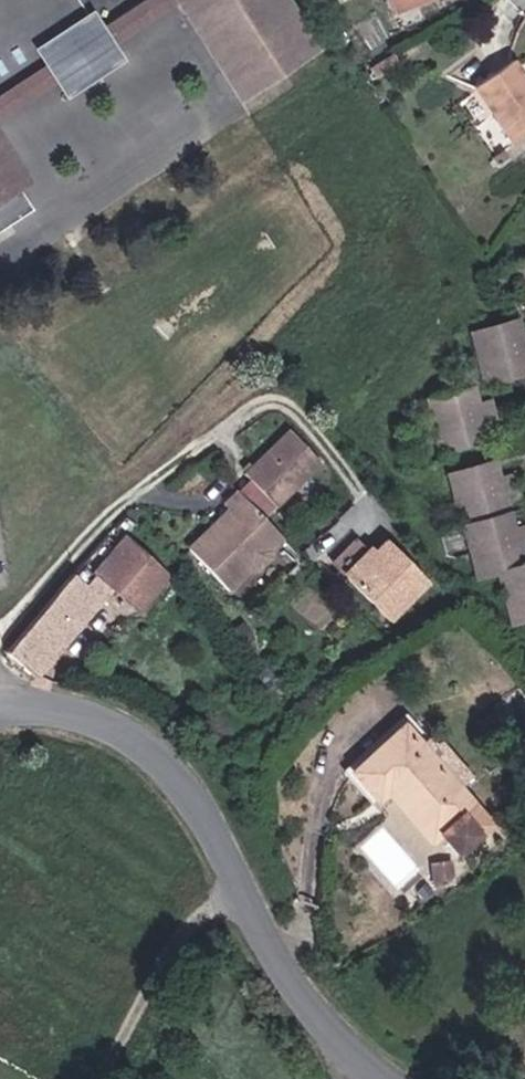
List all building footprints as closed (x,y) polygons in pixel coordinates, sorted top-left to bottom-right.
[(109,49),(168,9),(160,0),(138,0),(95,29),(109,49)] [(168,9),(232,96),(325,45),(294,0),(160,0),(168,9)] [(396,11),(424,0),(392,0),(396,11)] [(28,51),(36,68),(53,90),(63,99),(116,61),(109,49),(95,29),(85,13),(28,51)] [(519,59),(479,87),(518,142),(524,137),(524,67),(519,59)] [(35,73),(48,91),(53,90),(36,68),(35,73)] [(48,91),(35,73),(0,96),(0,123),(48,91)] [(0,124),(0,231),(39,206),(25,185),(36,177),(0,124)] [(479,338),(492,387),(524,378),(524,325),(479,338)] [(479,388),(429,401),(444,455),(496,441),(491,424),(505,420),(499,400),(484,404),(479,388)] [(289,433),(246,476),(276,505),(319,461),(289,433)] [(454,472),(481,578),(504,572),(518,626),(524,624),(524,529),(522,529),(513,494),(524,491),(524,488),(521,474),(508,477),(503,459),(454,472)] [(269,555),(283,540),(240,497),(231,507),(236,515),(196,557),(238,598),(252,580),(262,580),(277,564),(269,555)] [(97,576),(112,587),(143,612),(173,574),(128,538),(97,576)] [(335,559),(343,568),(366,548),(358,538),(335,559)] [(432,584),(385,541),(352,578),(399,620),(432,584)] [(10,652),(41,677),(112,587),(97,576),(90,585),(74,573),(13,649),(10,652)] [(398,723),(363,753),(355,761),(377,788),(383,783),(432,837),(440,832),(465,861),(498,833),(398,723)] [(436,861),(431,881),(445,884),(450,864),(436,861)]
